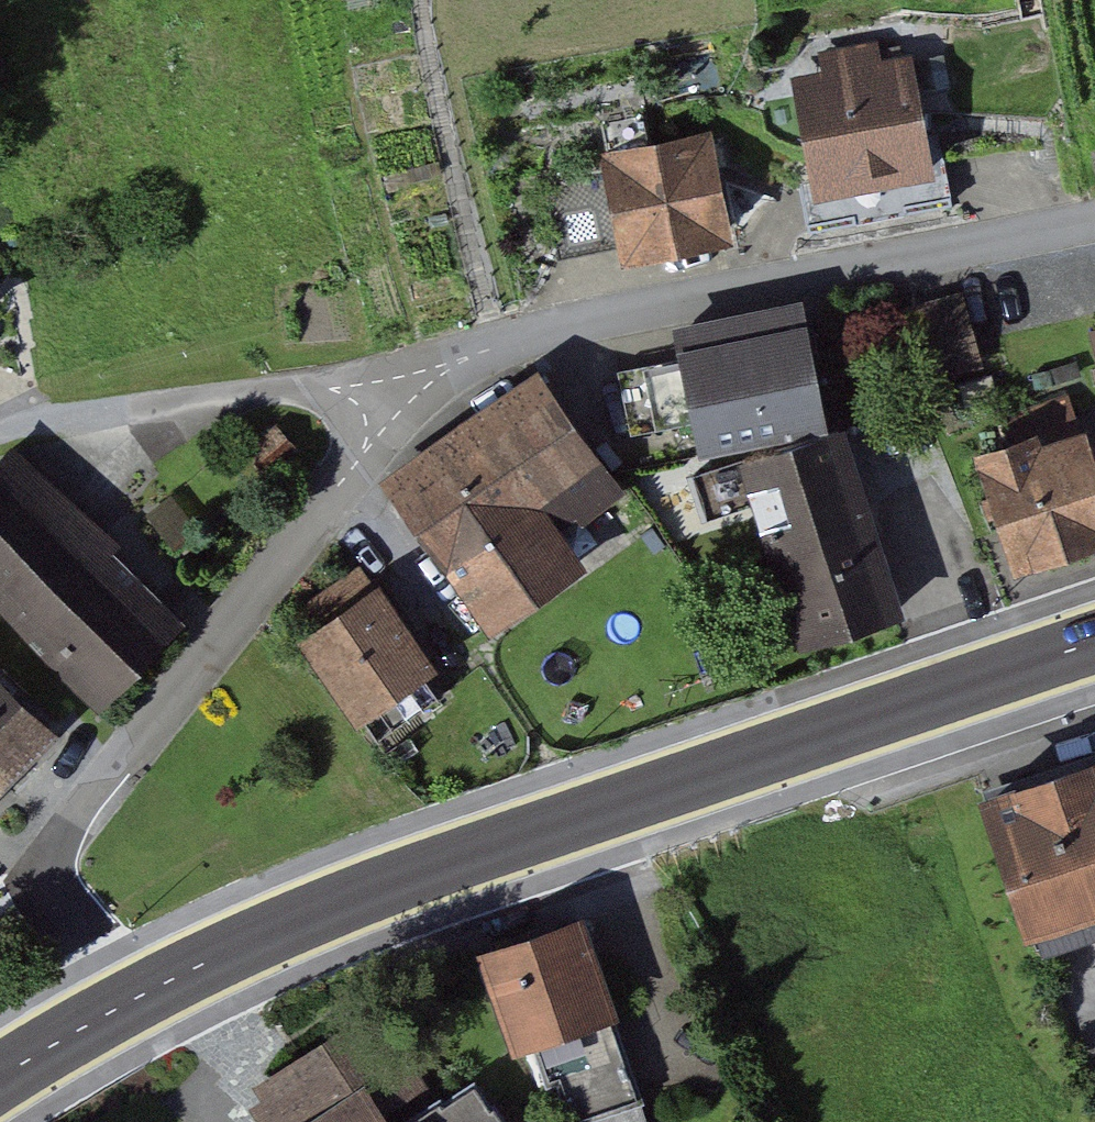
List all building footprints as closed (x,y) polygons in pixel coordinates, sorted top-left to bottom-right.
[(953,172),(921,40),(796,71),(828,202),(953,172)] [(707,145),(608,167),(624,237),(629,256),(728,233),(707,145)] [(608,167),(548,182),(564,251),(596,243),(624,237),(608,167)] [(822,413),(801,314),(682,339),(685,351),(698,416),(703,438),(822,413)] [(654,357),(621,363),(634,429),(698,416),(685,351),(654,357)] [(622,488),(541,376),(437,450),(393,482),(463,579),(496,625),(583,563),(561,532),(622,488)] [(985,455),(1025,574),(1094,550),(1094,418),(985,455)] [(277,425),(250,449),(273,471),(301,447),(277,425)] [(858,438),(755,470),(812,651),(914,619),(858,438)] [(171,621),(140,591),(94,547),(108,534),(4,446),(0,451),(0,601),(102,694),(171,621)] [(394,624),(372,591),(311,633),(377,729),(437,688),(394,624)] [(65,737),(0,678),(0,808),(65,737)] [(994,804),(1042,936),(1094,916),(1094,767),(994,804)] [(596,917),(492,952),(535,1083),(577,1069),(594,1121),(657,1101),(596,917)] [(347,1032),(261,1088),(284,1121),(407,1121),(347,1032)] [(484,1073),(410,1121),(516,1121),(484,1073)]
